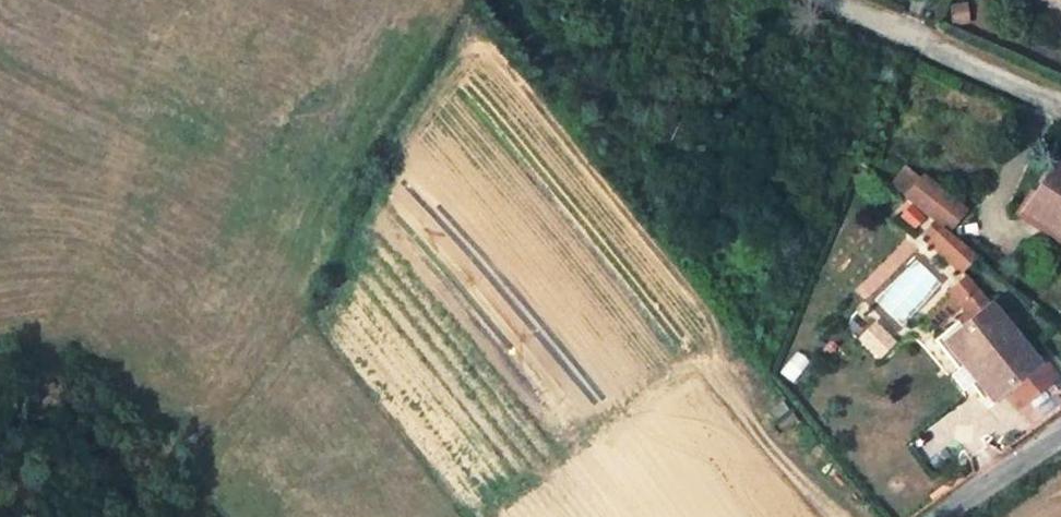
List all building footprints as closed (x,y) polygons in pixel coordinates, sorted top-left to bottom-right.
[(895,192),(936,226),(947,211),(927,194),(935,184),(915,167),(895,192)] [(1029,234),(1060,262),(1060,197),(1029,234)] [(1050,274),(1060,285),(1060,263),(1050,274)] [(884,318),(862,300),(844,321),(867,339),(884,318)] [(1042,364),(996,310),(955,344),(985,379),(969,392),(991,419),(1016,397),(1011,392),(1042,364)]
